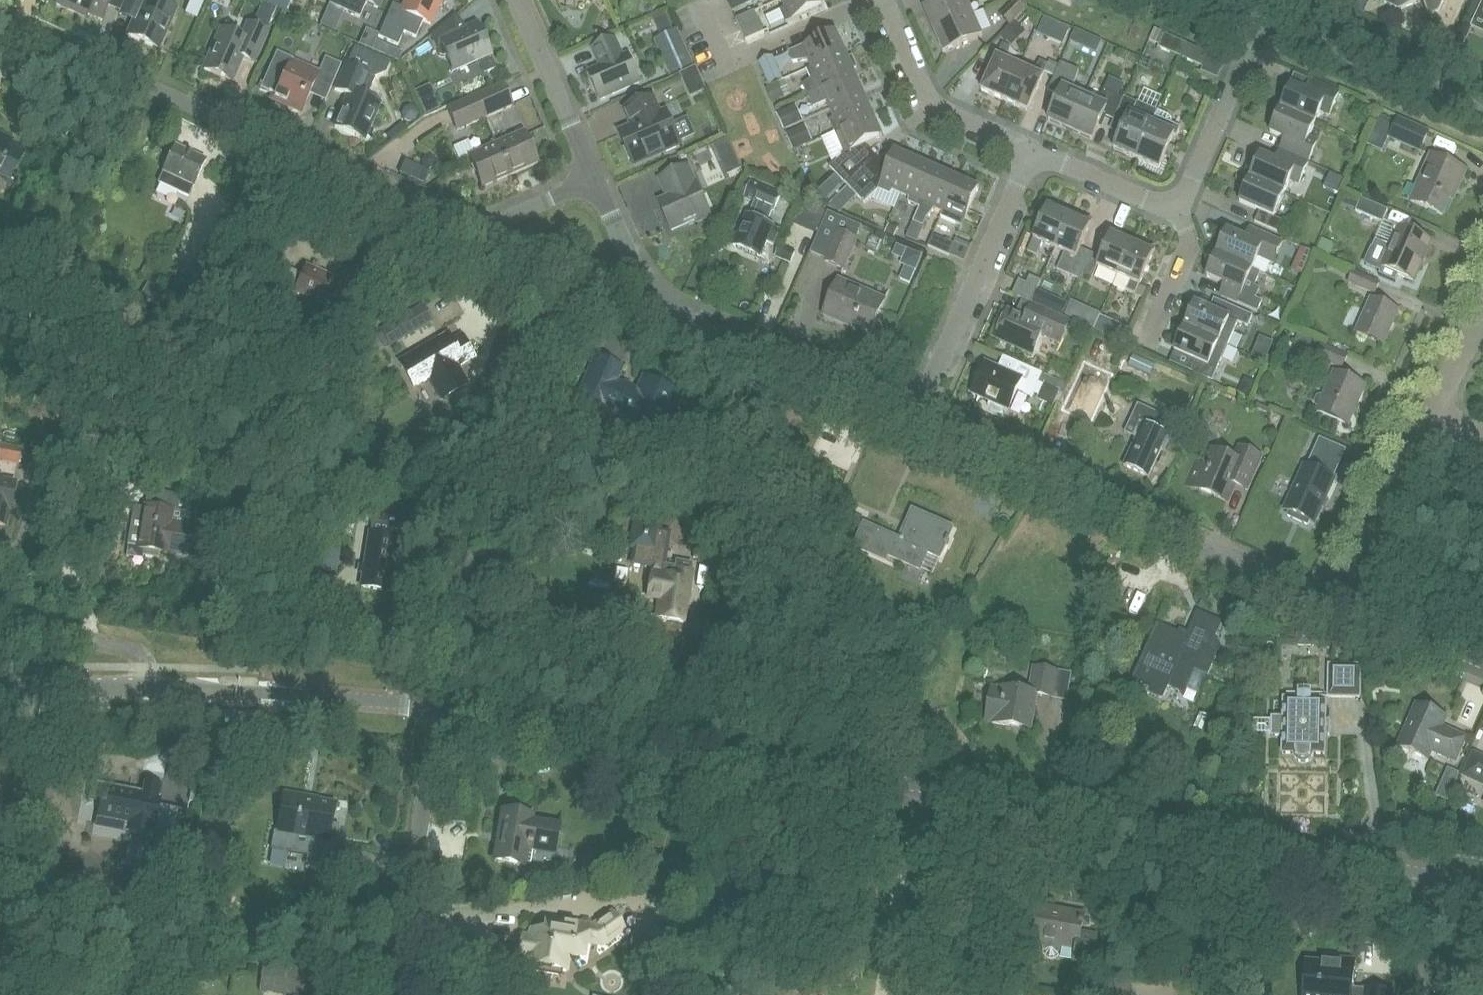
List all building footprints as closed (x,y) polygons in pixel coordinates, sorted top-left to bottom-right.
[(56,4),(75,12),(76,9),(102,20),(111,0),(58,0),(56,4)] [(140,6),(127,35),(158,49),(176,9),(156,0),(126,0),(140,6)] [(328,5),(319,27),(329,31),(334,18),(333,12),(335,8),(359,18),(366,3),(377,8),(381,0),(330,0),(328,5)] [(378,36),(397,45),(403,32),(415,37),(422,21),(430,24),(440,0),(405,0),(395,24),(385,20),(378,36)] [(731,10),(742,5),(740,0),(726,0),(731,10)] [(785,6),(780,10),(786,22),(824,5),(822,0),(782,0),(785,6)] [(972,14),(966,0),(944,0),(924,9),(934,31),(972,14)] [(1024,0),(1010,0),(1011,4),(1000,16),(1009,26),(1015,21),(1028,8),(1024,0)] [(1423,0),(1378,0),(1398,9),(1419,2),(1423,1),(1423,0)] [(1423,1),(1428,15),(1437,12),(1443,0),(1423,0),(1423,1)] [(736,19),(745,40),(764,32),(754,11),(736,19)] [(455,14),(430,35),(438,55),(443,57),(446,55),(453,70),(477,59),(479,63),(490,58),(494,69),(496,68),(476,25),(467,29),(455,14)] [(653,19),(655,25),(668,19),(665,14),(653,19)] [(972,14),(934,31),(943,53),(982,36),(972,14)] [(1049,38),(1056,22),(1043,17),(1036,32),(1049,38)] [(1025,31),(1015,21),(1009,26),(1001,34),(1010,45),(1025,31)] [(254,62),(267,32),(247,23),(240,37),(221,29),(203,69),(220,76),(231,80),(242,57),(254,62)] [(1181,57),(1187,43),(1153,28),(1148,40),(1158,45),(1158,46),(1181,57)] [(654,39),(670,76),(693,66),(677,29),(654,39)] [(1070,40),(1083,46),(1088,35),(1075,29),(1070,40)] [(811,67),(845,52),(835,31),(788,52),(792,62),(808,59),(811,67)] [(588,72),(600,99),(639,82),(627,55),(622,57),(615,39),(593,49),(598,61),(601,60),(603,65),(588,72)] [(402,52),(376,40),(372,50),(397,61),(402,52)] [(1004,101),(1019,66),(1006,60),(1010,47),(1002,43),(981,90),(1004,101)] [(1187,43),(1181,57),(1203,66),(1209,53),(1187,43)] [(301,112),(313,85),(329,92),(341,64),(325,57),(317,73),(290,61),(291,58),(276,52),(260,88),(275,95),(273,100),(301,112)] [(845,52),(811,67),(815,75),(803,85),(807,94),(854,73),(852,69),(856,67),(852,56),(847,58),(845,52)] [(782,80),(772,56),(758,62),(768,86),(778,81),(782,80)] [(1032,72),(1019,66),(1004,101),(1027,111),(1048,64),(1040,60),(1032,72)] [(1070,130),(1084,97),(1070,90),(1079,70),(1060,62),(1048,92),(1058,96),(1048,120),(1070,130)] [(347,95),(334,127),(356,136),(360,134),(364,136),(379,103),(364,96),(362,91),(369,74),(346,63),(334,89),(347,95)] [(696,66),(679,74),(690,98),(707,90),(696,66)] [(1116,66),(1111,86),(1127,89),(1131,70),(1116,66)] [(854,73),(807,94),(812,107),(826,101),(830,109),(863,94),(854,73)] [(766,87),(772,101),(775,99),(784,96),(778,81),(768,86),(766,87)] [(502,83),(475,95),(484,117),(512,105),(502,83)] [(1291,85),(1280,108),(1315,124),(1319,113),(1328,117),(1334,104),(1339,93),(1316,83),(1311,93),(1291,85)] [(1084,97),(1070,130),(1092,139),(1103,115),(1114,120),(1124,97),(1123,98),(1103,89),(1098,102),(1084,97)] [(863,94),(830,109),(833,117),(829,120),(834,132),(872,115),(863,94)] [(484,117),(475,95),(447,107),(457,130),(484,117)] [(1124,97),(1114,120),(1113,121),(1123,126),(1113,149),(1136,159),(1152,123),(1137,116),(1143,105),(1124,97)] [(628,160),(631,158),(633,163),(664,149),(666,152),(677,147),(676,144),(679,143),(666,114),(658,117),(650,99),(627,109),(635,127),(620,134),(626,147),(623,148),(628,160)] [(417,113),(414,107),(409,105),(403,108),(401,114),(403,119),(409,122),(415,119),(417,113)] [(784,129),(803,121),(796,105),(777,113),(784,129)] [(1315,124),(1280,108),(1270,132),(1290,141),(1285,152),(1308,162),(1313,151),(1318,140),(1309,136),(1315,124)] [(872,115),(834,132),(834,133),(839,130),(842,137),(838,141),(843,152),(829,166),(847,185),(871,160),(859,147),(882,136),(872,115)] [(1373,130),(1387,136),(1394,121),(1379,115),(1373,130)] [(1419,150),(1428,132),(1398,119),(1390,137),(1419,150)] [(1152,123),(1136,159),(1159,168),(1174,133),(1152,123)] [(793,149),(812,140),(804,124),(785,132),(793,149)] [(523,131),(496,143),(509,175),(537,162),(523,131)] [(3,142),(6,137),(0,134),(0,172),(10,177),(23,152),(3,142)] [(721,159),(735,153),(732,146),(728,138),(714,144),(721,159)] [(496,143),(468,155),(482,187),(509,175),(496,143)] [(206,160),(175,145),(157,183),(188,198),(194,186),(206,160)] [(884,174),(871,160),(847,185),(864,203),(879,189),(889,194),(893,190),(901,193),(915,160),(894,150),(884,174)] [(1308,162),(1285,152),(1280,163),(1260,154),(1249,178),(1284,193),(1290,180),(1298,184),(1308,162)] [(1430,155),(1410,201),(1442,215),(1454,188),(1457,189),(1466,170),(1430,155)] [(936,169),(915,160),(901,193),(909,196),(908,202),(919,207),(936,169)] [(659,202),(671,230),(695,219),(696,222),(710,216),(695,183),(687,166),(659,179),(666,193),(668,191),(670,197),(659,202)] [(919,207),(912,222),(923,226),(926,219),(931,212),(935,208),(942,211),(957,178),(936,169),(919,207)] [(979,188),(957,178),(942,211),(950,215),(949,220),(962,226),(979,188)] [(1284,193),(1249,178),(1239,202),(1259,211),(1254,222),(1281,233),(1286,222),(1274,217),(1284,193)] [(746,214),(733,244),(760,256),(766,242),(774,245),(781,230),(773,227),(773,226),(766,223),(772,210),(774,211),(781,194),(749,180),(742,198),(753,203),(748,215),(746,214)] [(842,200),(852,201),(856,197),(847,187),(838,196),(842,200)] [(1390,206),(1394,197),(1375,189),(1372,198),(1390,206)] [(1339,203),(1355,210),(1361,198),(1345,191),(1339,203)] [(1355,210),(1382,222),(1388,209),(1361,198),(1355,210)] [(789,221),(816,233),(826,211),(798,199),(789,221)] [(1054,247),(1071,211),(1049,201),(1033,238),(1027,251),(1037,255),(1042,242),(1054,247)] [(1092,220),(1071,211),(1054,247),(1064,252),(1056,269),(1072,276),(1066,289),(1072,292),(1078,279),(1090,252),(1080,248),(1092,220)] [(828,214),(820,233),(833,238),(841,219),(828,214)] [(897,229),(888,225),(885,233),(893,237),(897,229)] [(1382,267),(1413,281),(1430,240),(1399,227),(1382,267)] [(1090,252),(1078,279),(1089,283),(1097,266),(1118,275),(1134,239),(1113,229),(1100,257),(1090,252)] [(874,237),(882,240),(883,241),(886,234),(877,230),(874,237)] [(1227,230),(1216,253),(1252,269),(1258,256),(1273,263),(1282,242),(1257,230),(1252,241),(1227,230)] [(856,239),(838,231),(825,261),(843,269),(856,239)] [(927,246),(949,255),(954,244),(932,235),(927,246)] [(1155,248),(1134,239),(1118,275),(1130,281),(1126,290),(1135,294),(1155,248)] [(1317,251),(1330,257),(1336,245),(1322,239),(1317,251)] [(774,255),(790,262),(795,250),(780,243),(774,255)] [(1298,254),(1309,259),(1312,252),(1301,247),(1298,254)] [(907,248),(903,258),(906,265),(915,269),(921,255),(907,248)] [(1252,269),(1216,253),(1206,276),(1232,287),(1227,298),(1257,311),(1262,300),(1256,297),(1260,289),(1254,286),(1260,273),(1252,269)] [(278,321),(292,289),(340,310),(351,286),(307,266),(304,274),(278,263),(270,281),(271,282),(258,312),(278,321)] [(1349,282),(1375,293),(1379,282),(1353,271),(1349,282)] [(1012,294),(1031,302),(1040,280),(1029,276),(1026,283),(1018,279),(1012,294)] [(838,279),(823,314),(842,323),(844,319),(870,331),(884,299),(838,279)] [(1397,310),(1371,298),(1356,332),(1383,344),(1397,310)] [(1184,326),(1227,345),(1238,322),(1247,326),(1252,315),(1243,311),(1220,300),(1215,311),(1195,303),(1184,326)] [(388,347),(433,322),(423,304),(378,330),(388,347)] [(1085,307),(1079,322),(1094,329),(1099,315),(1100,314),(1085,307)] [(1008,310),(995,338),(1032,355),(1044,327),(1033,321),(1008,310)] [(1121,325),(1099,315),(1094,329),(1093,330),(1115,340),(1121,325)] [(1227,345),(1184,326),(1174,350),(1194,359),(1189,370),(1212,380),(1227,345)] [(448,394),(466,384),(456,367),(474,356),(467,345),(457,350),(447,333),(399,362),(414,387),(436,374),(448,394)] [(1347,355),(1321,344),(1297,334),(1293,343),(1317,353),(1316,357),(1342,368),(1347,355)] [(1153,368),(1155,364),(1133,354),(1128,365),(1150,375),(1153,368)] [(621,367),(596,356),(572,411),(597,422),(604,407),(626,417),(619,432),(652,446),(663,422),(665,423),(671,410),(668,409),(676,391),(643,377),(637,391),(615,382),(621,367)] [(1032,397),(1039,380),(1060,390),(1058,392),(1063,394),(1068,385),(1042,373),(1019,363),(1013,376),(984,363),(972,391),(1008,407),(1016,390),(1032,397)] [(1118,377),(1089,364),(1066,413),(1095,426),(1118,377)] [(1317,411),(1347,424),(1364,385),(1334,372),(1317,411)] [(1123,465),(1148,477),(1160,449),(1163,451),(1170,436),(1139,422),(1133,436),(1136,438),(1123,465)] [(1319,437),(1306,467),(1304,466),(1285,509),(1289,511),(1287,515),(1308,525),(1310,521),(1314,523),(1321,507),(1325,498),(1333,479),(1328,476),(1341,448),(1341,447),(1319,437)] [(0,444),(0,461),(19,464),(20,453),(21,447),(0,444)] [(121,452),(136,453),(136,444),(121,444),(121,452)] [(1197,462),(1187,484),(1227,501),(1237,477),(1250,482),(1261,456),(1239,446),(1234,459),(1212,449),(1205,466),(1197,462)] [(5,526),(8,509),(10,509),(15,483),(1,480),(2,477),(0,476),(0,525),(5,526)] [(369,533),(361,587),(387,591),(395,538),(397,527),(406,529),(410,507),(384,502),(381,520),(376,519),(373,534),(369,533)] [(939,558),(955,523),(913,505),(899,539),(864,523),(854,546),(885,560),(888,555),(920,570),(927,552),(939,558)] [(165,553),(166,550),(189,554),(194,526),(170,522),(172,511),(145,506),(138,548),(165,553)] [(652,569),(647,597),(659,599),(655,617),(683,622),(693,563),(674,559),(673,566),(665,564),(670,531),(660,530),(661,524),(632,519),(627,549),(631,550),(629,565),(652,569)] [(692,560),(707,561),(708,548),(694,546),(692,560)] [(1167,685),(1183,691),(1185,687),(1198,692),(1221,642),(1219,623),(1197,613),(1188,633),(1156,621),(1131,684),(1161,697),(1167,685)] [(1329,662),(1328,696),(1359,697),(1360,663),(1329,662)] [(1031,727),(1037,694),(1067,699),(1072,671),(1033,663),(1028,685),(1000,683),(999,689),(991,687),(986,720),(994,721),(993,723),(1010,726),(1011,723),(1031,727)] [(1282,754),(1294,754),(1294,756),(1295,757),(1296,759),(1297,760),(1298,761),(1300,761),(1301,762),(1303,762),(1305,762),(1306,761),(1308,761),(1309,760),(1310,759),(1311,757),(1312,756),(1312,754),(1324,754),(1326,694),(1312,695),(1310,685),(1297,685),(1296,698),(1282,699),(1282,713),(1271,713),(1272,735),(1282,735),(1282,754)] [(1417,704),(1398,746),(1427,759),(1431,749),(1455,760),(1464,738),(1448,731),(1447,732),(1440,729),(1445,716),(1417,704)] [(1463,775),(1482,784),(1482,758),(1473,753),(1463,775)] [(1448,766),(1435,793),(1448,799),(1455,785),(1459,771),(1448,766)] [(101,804),(98,817),(128,824),(127,831),(134,832),(131,852),(156,858),(150,888),(179,893),(183,870),(175,869),(180,841),(164,838),(164,837),(152,836),(161,786),(143,783),(141,794),(104,786),(104,785),(89,782),(86,801),(101,804)] [(286,795),(279,833),(310,839),(306,863),(332,867),(338,834),(329,832),(334,804),(286,795)] [(496,859),(516,862),(520,841),(527,842),(527,844),(534,846),(535,844),(553,847),(554,834),(558,835),(559,828),(530,823),(531,819),(503,814),(496,859)] [(1010,953),(1027,956),(1029,940),(1043,942),(1043,947),(1044,948),(1045,950),(1046,951),(1047,952),(1049,953),(1050,953),(1052,953),(1054,953),(1056,953),(1057,952),(1059,951),(1060,950),(1060,946),(1076,948),(1074,962),(1091,965),(1096,935),(1080,932),(1083,913),(1035,905),(1031,928),(1016,925),(1010,953)] [(522,937),(518,958),(524,959),(523,963),(565,971),(568,956),(582,959),(585,942),(600,944),(603,944),(623,930),(610,912),(593,924),(562,919),(562,924),(546,921),(544,933),(530,931),(529,938),(522,937)] [(284,994),(307,994),(312,962),(264,955),(259,992),(284,994)] [(1328,959),(1327,964),(1305,962),(1302,994),(1362,994),(1363,988),(1352,987),(1355,961),(1328,959)]
